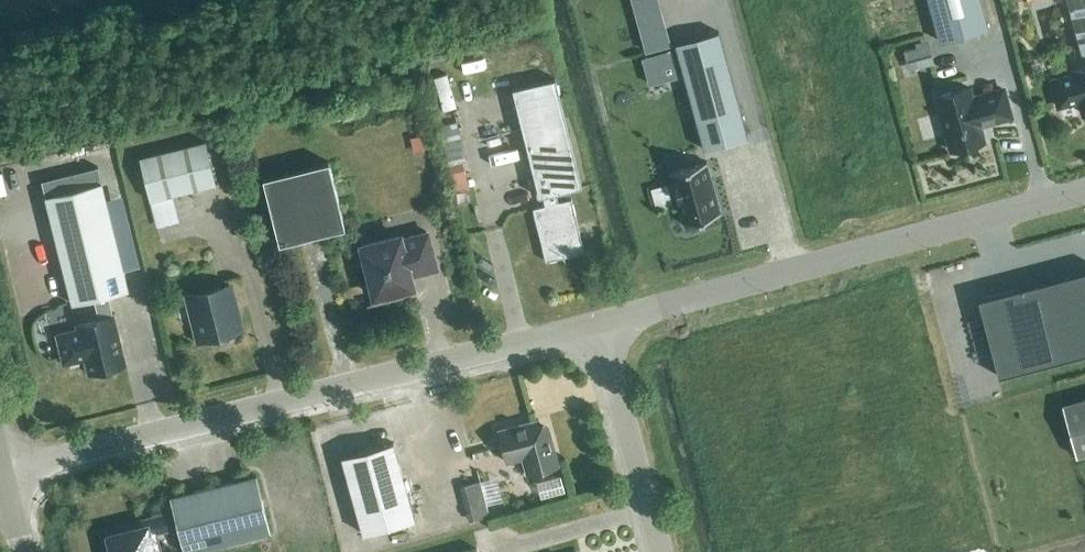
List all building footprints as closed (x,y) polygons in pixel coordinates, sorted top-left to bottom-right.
[(987,29),(979,0),(927,0),(939,42),(987,29)] [(1083,52),(1084,51),(1084,0),(1069,0),(1083,52)] [(718,33),(675,44),(704,150),(747,139),(718,33)] [(910,68),(935,63),(930,39),(904,45),(910,68)] [(674,49),(642,57),(649,84),(681,76),(674,49)] [(1068,68),(1070,73),(1048,79),(1057,110),(1078,104),(1082,116),(1084,115),(1084,64),(1068,68)] [(558,202),(556,193),(581,187),(555,78),(512,89),(539,197),(543,196),(545,205),(532,208),(545,262),(584,252),(571,199),(558,202)] [(971,98),(968,88),(936,97),(941,116),(939,117),(943,132),(946,132),(951,151),(983,142),(978,124),(992,120),(992,122),(1010,117),(1003,89),(971,98)] [(439,127),(456,193),(469,190),(462,163),(466,162),(456,122),(439,127)] [(150,201),(215,184),(205,142),(139,158),(150,201)] [(279,244),(345,228),(329,162),(263,178),(279,244)] [(706,163),(669,173),(682,224),(720,214),(706,163)] [(98,167),(41,181),(45,196),(72,304),(93,299),(98,320),(76,325),(78,335),(57,340),(63,365),(84,360),(88,374),(126,365),(114,316),(113,317),(107,295),(128,290),(102,182),(98,167)] [(435,270),(426,232),(424,232),(425,234),(401,240),(400,236),(361,246),(376,302),(367,304),(367,306),(405,296),(405,295),(402,295),(401,290),(412,287),(409,274),(434,268),(434,270),(435,270)] [(997,377),(1084,353),(1084,271),(976,300),(997,377)] [(229,340),(227,333),(240,329),(229,286),(188,296),(199,340),(211,337),(213,344),(229,340)] [(1084,454),(1084,398),(1062,404),(1076,457),(1084,454)] [(558,465),(549,428),(535,421),(498,430),(507,463),(522,459),(526,474),(558,465)] [(363,534),(414,520),(393,443),(341,457),(363,534)] [(256,476),(171,497),(174,511),(151,517),(148,522),(104,533),(108,551),(156,551),(152,535),(178,529),(184,551),(192,551),(270,533),(256,476)] [(488,516),(479,482),(459,487),(468,522),(488,516)]
